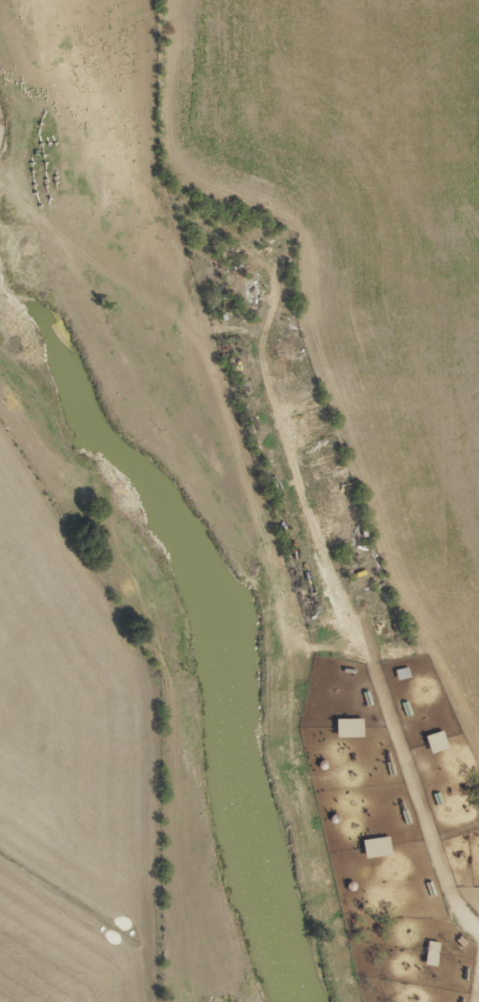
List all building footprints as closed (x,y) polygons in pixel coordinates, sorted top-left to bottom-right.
[(398,680),(409,677),(408,668),(396,671),(398,680)]
